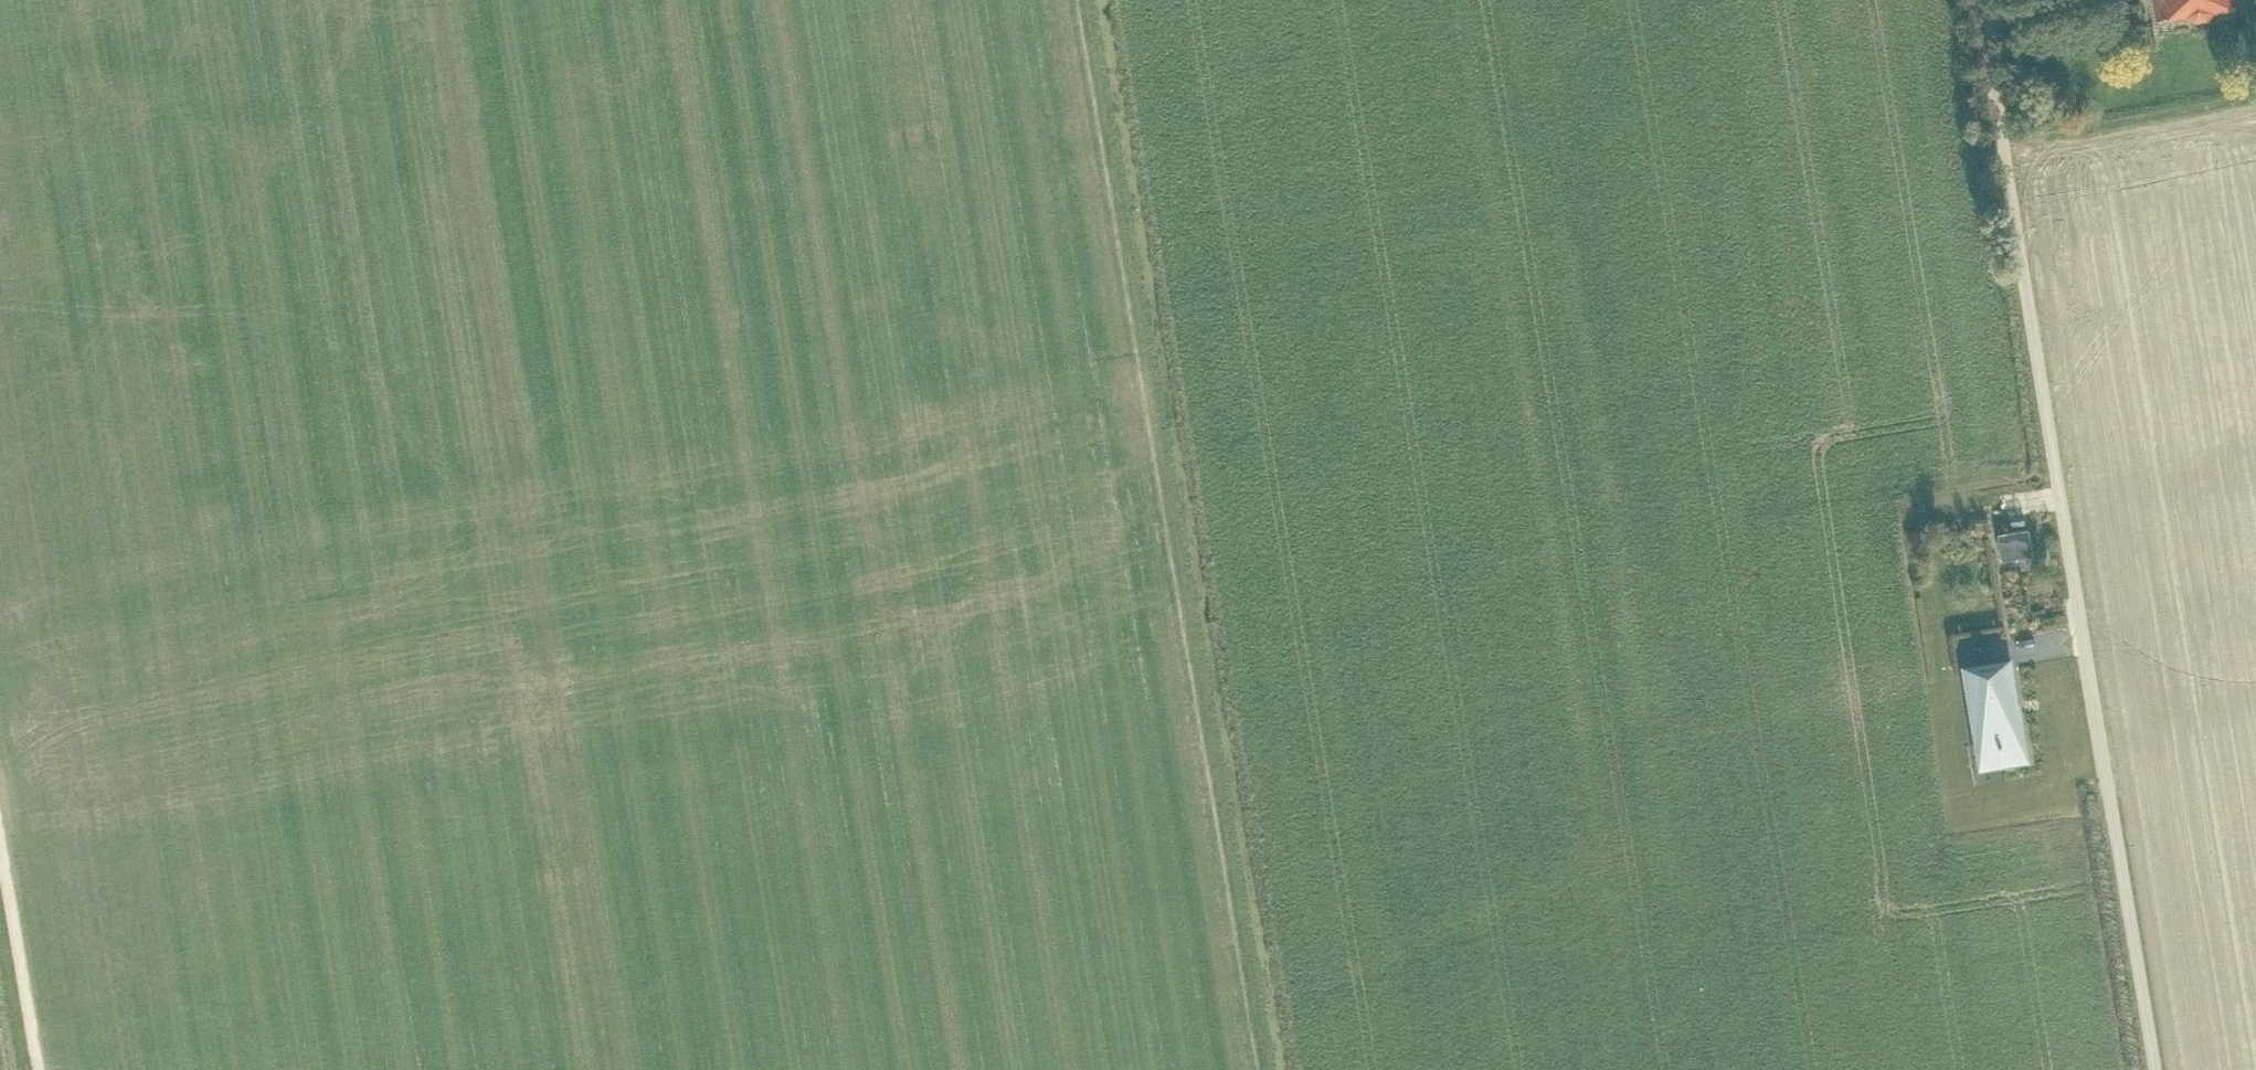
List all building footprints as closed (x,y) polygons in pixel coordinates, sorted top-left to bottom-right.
[(2156,23),(2188,17),(2188,19),(2194,23),(2207,20),(2210,15),(2210,14),(2238,9),(2236,0),(2153,0),(2156,23)] [(2013,534),(2018,560),(2033,558),(2029,531),(2013,534)] [(1979,774),(2030,765),(2012,659),(1961,668),(1979,774)]
